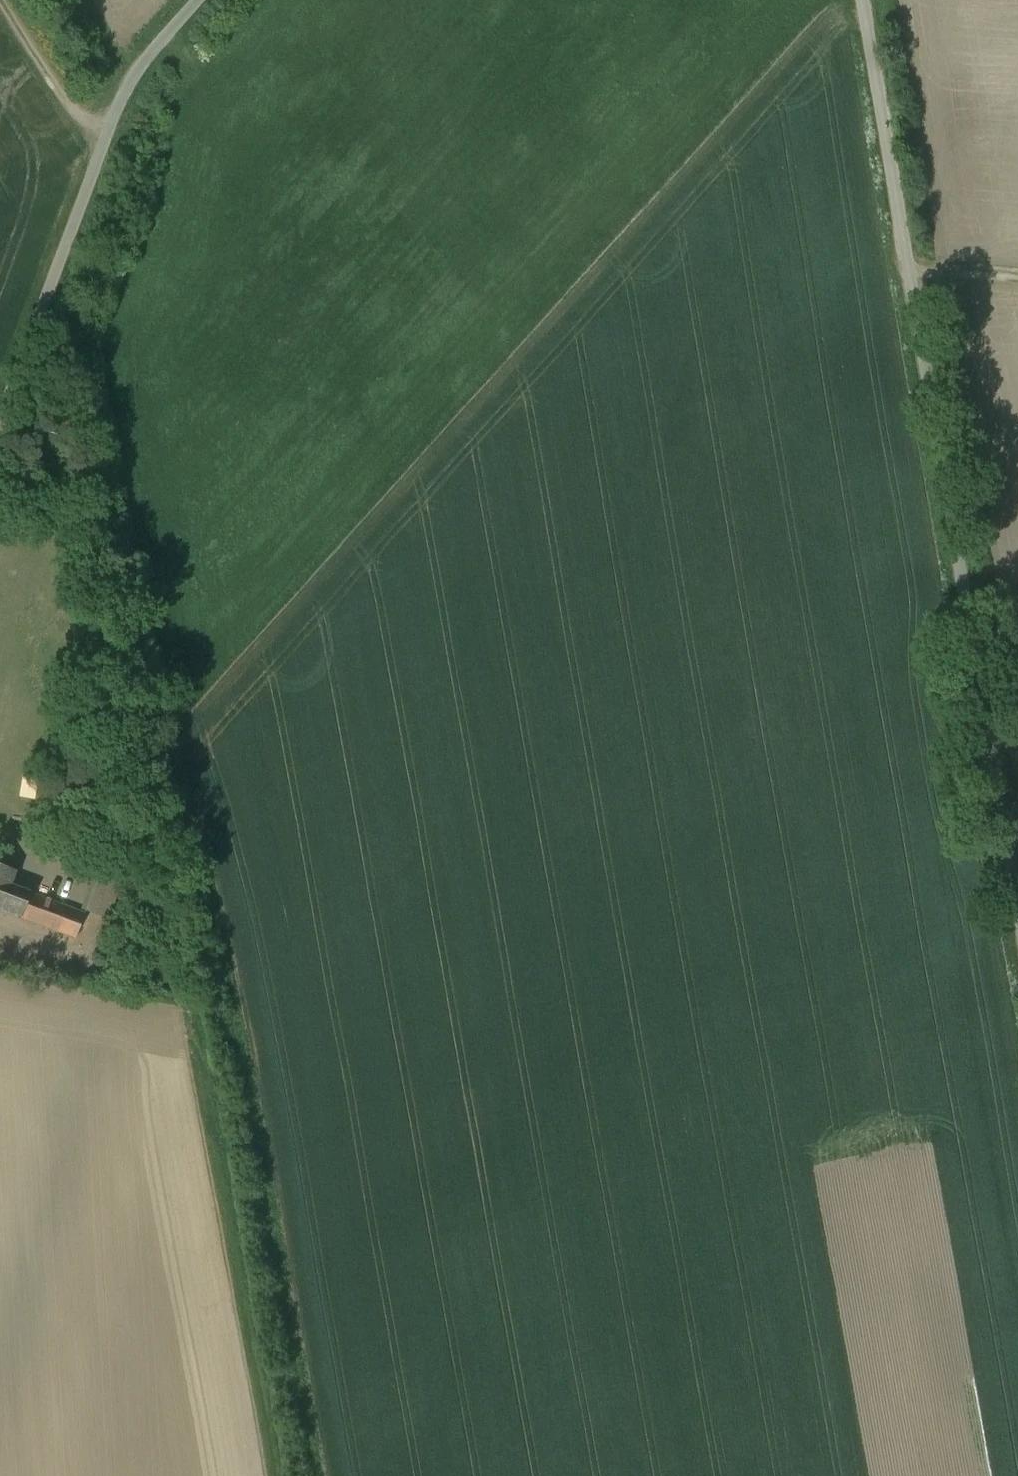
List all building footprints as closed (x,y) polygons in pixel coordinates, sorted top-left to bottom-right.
[(19,917),(28,895),(7,887),(13,873),(0,868),(0,910),(19,917)] [(108,921),(125,878),(99,868),(82,912),(108,921)] [(28,895),(19,917),(80,940),(88,917),(28,895)]
